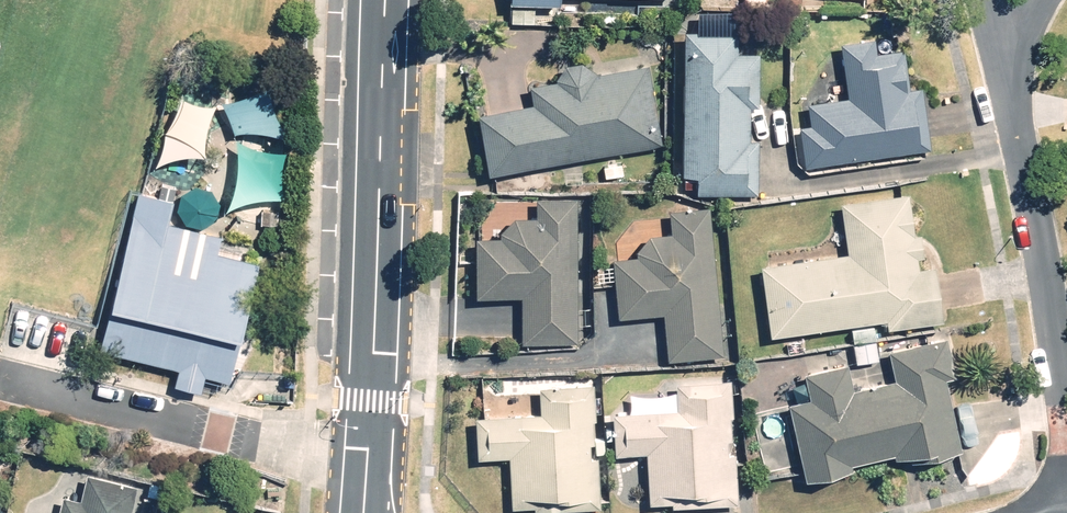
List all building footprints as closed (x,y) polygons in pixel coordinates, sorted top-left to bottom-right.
[(743,52),(744,27),(690,27),(688,170),(700,170),(700,190),(763,191),(764,138),(754,138),(754,106),(764,106),(764,52),(743,52)] [(814,122),(804,123),(810,163),(934,146),(926,84),(910,86),(905,46),(880,49),(878,35),(843,40),(850,95),(811,100),(814,122)] [(540,95),(482,112),(493,171),(666,140),(651,61),(595,71),(594,70),(594,69),(593,68),(592,67),(591,67),(590,66),(589,65),(588,64),(587,64),(586,63),(585,63),(584,63),(583,62),(581,62),(580,62),(579,62),(578,62),(576,63),(575,63),(574,63),(573,64),(572,64),(571,65),(570,65),(569,66),(568,67),(567,68),(566,69),(566,70),(565,71),(564,72),(564,73),(563,74),(563,75),(563,76),(537,84),(540,95)] [(854,250),(767,263),(778,333),(890,316),(892,324),(948,316),(940,263),(926,266),(924,254),(928,254),(924,231),(920,232),(914,190),(846,200),(854,250)] [(187,204),(153,194),(109,347),(225,380),(258,263),(210,249),(215,232),(181,222),(187,204)] [(582,195),(541,195),(541,214),(502,214),(502,235),(480,235),(480,296),(525,296),(525,343),(583,343),(582,195)] [(711,203),(675,207),(678,237),(643,241),(645,257),(617,260),(624,316),(667,312),(672,359),(727,353),(711,203)] [(966,449),(949,376),(959,374),(951,337),(893,351),(900,380),(860,389),(853,360),(809,370),(816,398),(794,403),(812,479),(859,468),(858,462),(897,453),(899,464),(966,449)] [(599,440),(598,381),(542,383),(543,411),(478,412),(479,457),(516,456),(516,508),(603,507),(602,456),(595,457),(595,440),(599,440)] [(679,410),(619,409),(619,450),(652,451),(651,507),(740,508),(741,449),(732,449),(732,438),(738,438),(739,389),(679,388),(679,410)] [(141,483),(92,471),(86,497),(67,493),(62,512),(133,512),(141,483)]
